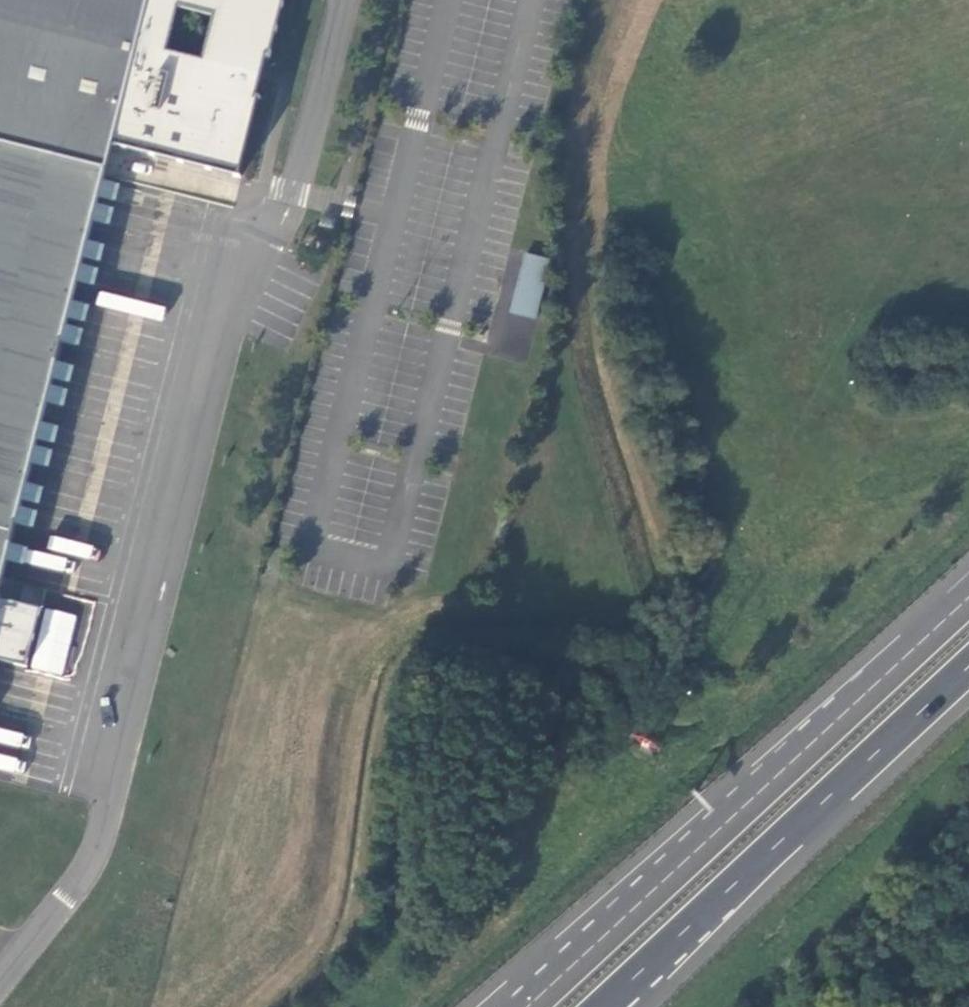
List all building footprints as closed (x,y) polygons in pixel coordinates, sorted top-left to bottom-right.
[(112,147),(240,179),(285,0),(0,0),(0,592),(112,147)] [(524,251),(507,311),(535,319),(551,259),(524,251)] [(26,667),(41,609),(0,598),(0,660),(26,667)]
